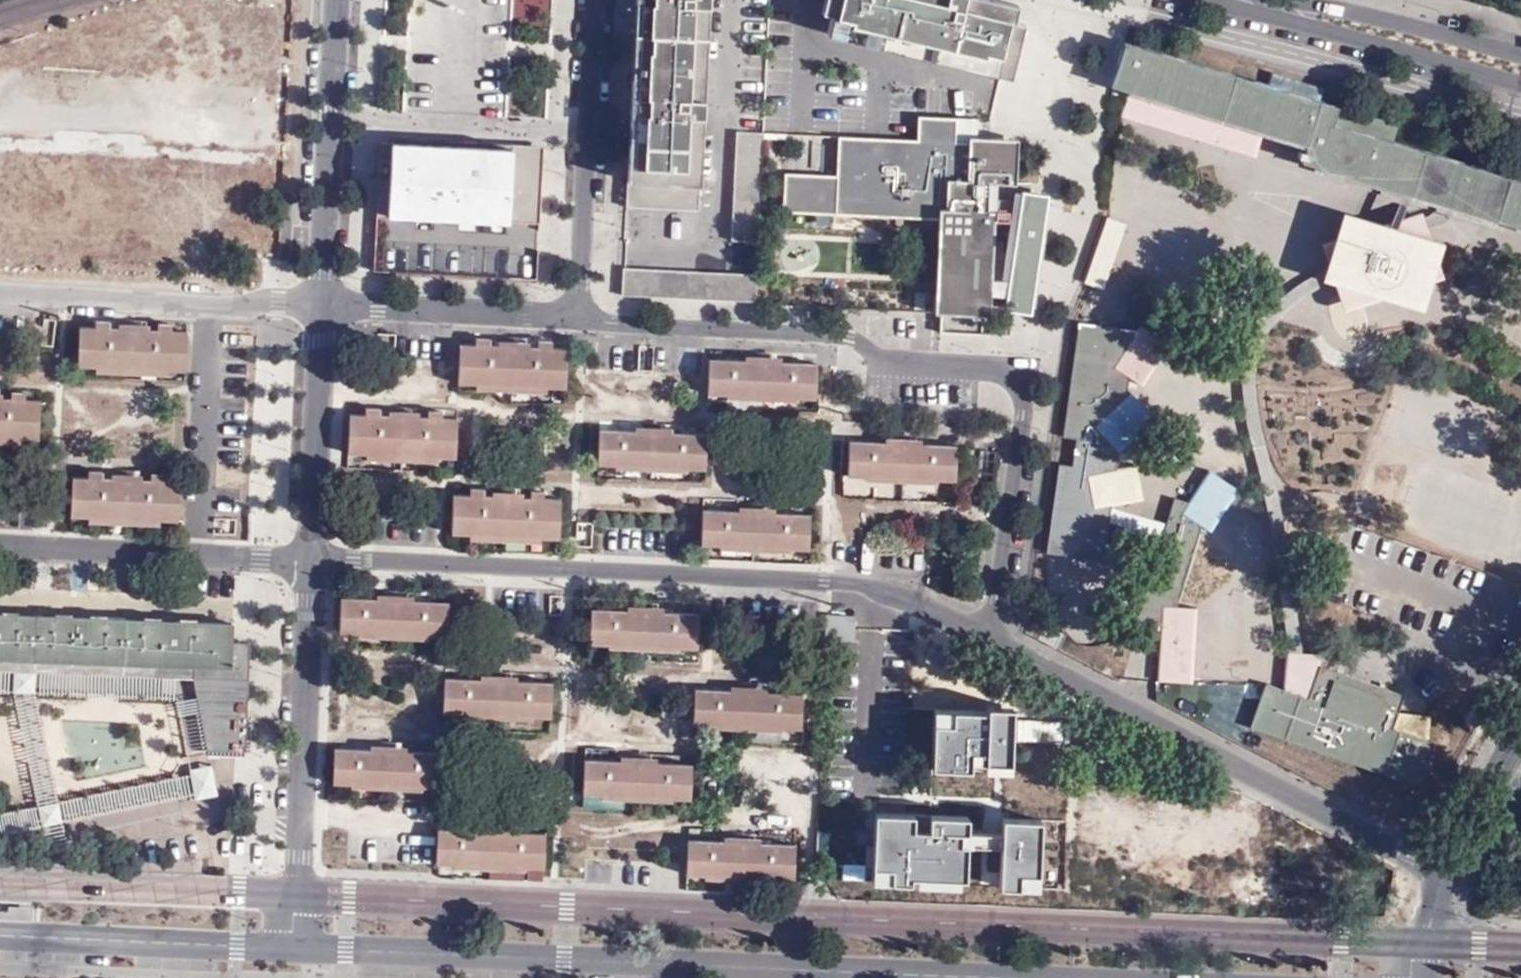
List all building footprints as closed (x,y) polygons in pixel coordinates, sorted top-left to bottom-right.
[(712,0),(637,0),(629,212),(704,215),(707,129),(712,1),(712,0)] [(1016,7),(988,0),(833,0),(825,35),(999,77),(1016,7)] [(1127,42),(1113,87),(1127,92),(1263,134),(1308,148),(1304,162),(1520,228),(1520,182),(1393,144),(1400,125),(1322,101),(1127,42)] [(1263,134),(1127,92),(1120,115),(1256,158),(1263,134)] [(785,134),(784,173),(783,209),(936,218),(936,207),(985,208),(984,185),(1015,184),(1015,182),(1015,146),(969,144),(954,143),(955,117),(918,115),(917,142),(879,141),(839,139),(785,134)] [(510,153),(389,147),(389,152),(378,151),(374,225),(538,232),(541,160),(510,158),(510,153)] [(985,208),(936,207),(936,218),(931,310),(985,314),(988,294),(1003,297),(1000,308),(1027,312),(1046,201),(1032,199),(1031,185),(1032,182),(1015,182),(1015,184),(984,185),(985,208)] [(1442,244),(1428,239),(1419,212),(1381,225),(1342,213),(1334,241),(1321,245),(1327,263),(1322,281),(1335,285),(1344,313),(1384,299),(1422,311),(1430,283),(1442,280),(1437,264),(1442,244)] [(1125,224),(1106,217),(1083,283),(1102,290),(1125,224)] [(1382,245),(1377,246),(1374,247),(1371,249),(1369,251),(1367,254),(1366,257),(1365,261),(1365,265),(1366,268),(1367,271),(1370,274),(1372,276),(1375,278),(1378,279),(1382,279),(1385,279),(1388,278),(1391,276),(1394,275),(1396,272),(1397,270),(1398,267),(1399,264),(1399,261),(1398,257),(1397,253),(1394,250),(1392,248),(1386,245),(1382,245)] [(622,294),(754,295),(755,269),(622,269),(622,294)] [(1137,331),(1078,323),(1073,359),(1063,436),(1076,439),(1072,466),(1058,465),(1047,553),(1102,562),(1110,507),(1142,500),(1136,466),(1116,470),(1118,452),(1154,419),(1131,393),(1127,396),(1129,377),(1142,386),(1169,345),(1141,325),(1137,331)] [(82,326),(80,363),(186,368),(188,331),(82,326)] [(569,354),(462,349),(461,383),(567,388),(569,354)] [(818,367),(711,362),(710,394),(816,399),(818,367)] [(40,436),(42,399),(0,397),(0,435),(40,436)] [(458,418),(352,413),(350,450),(456,455),(458,418)] [(707,428),(602,423),(600,464),(705,469),(707,428)] [(955,481),(957,448),(852,444),(851,477),(955,481)] [(1210,532),(1237,489),(1208,470),(1187,502),(1174,498),(1137,619),(1160,625),(1156,682),(1193,683),(1196,608),(1176,607),(1200,526),(1210,532)] [(76,476),(74,513),(180,518),(182,481),(76,476)] [(843,495),(864,495),(865,480),(844,479),(843,495)] [(562,500),(455,494),(453,532),(560,538),(562,500)] [(813,516),(705,511),(703,545),(811,550),(813,516)] [(450,602),(343,596),(341,630),(448,635),(450,602)] [(699,616),(593,610),(591,643),(698,648),(699,616)] [(34,658),(36,615),(0,614),(0,656),(34,658)] [(124,662),(126,620),(80,618),(36,615),(34,658),(124,662)] [(126,620),(124,662),(232,668),(233,643),(234,626),(179,623),(126,620)] [(233,643),(232,668),(124,662),(34,658),(0,656),(0,671),(197,680),(211,751),(212,714),(249,715),(252,644),(233,643)] [(1321,667),(1321,654),(1285,652),(1282,690),(1309,699),(1321,667)] [(1282,690),(1268,685),(1252,728),(1419,787),(1434,744),(1392,729),(1405,696),(1321,667),(1309,699),(1282,690)] [(552,682),(445,677),(443,710),(550,716),(552,682)] [(804,694),(696,689),(695,723),(802,728),(804,694)] [(928,722),(927,765),(1008,768),(1010,707),(980,706),(980,710),(948,709),(947,723),(928,722)] [(212,714),(211,751),(247,753),(249,715),(212,714)] [(441,753),(335,748),(334,781),(440,786),(441,753)] [(693,764),(586,760),(584,794),(691,799),(693,764)] [(191,766),(194,797),(218,795),(214,764),(191,766)] [(61,820),(192,795),(188,774),(57,800),(61,820)] [(910,812),(869,810),(866,881),(963,885),(965,842),(995,844),(993,884),(1035,886),(1038,819),(996,817),(996,831),(965,830),(966,815),(922,814),(922,827),(909,827),(910,812)] [(543,833),(437,828),(436,861),(542,865),(543,833)] [(797,845),(690,840),(688,873),(796,878),(797,845)]
